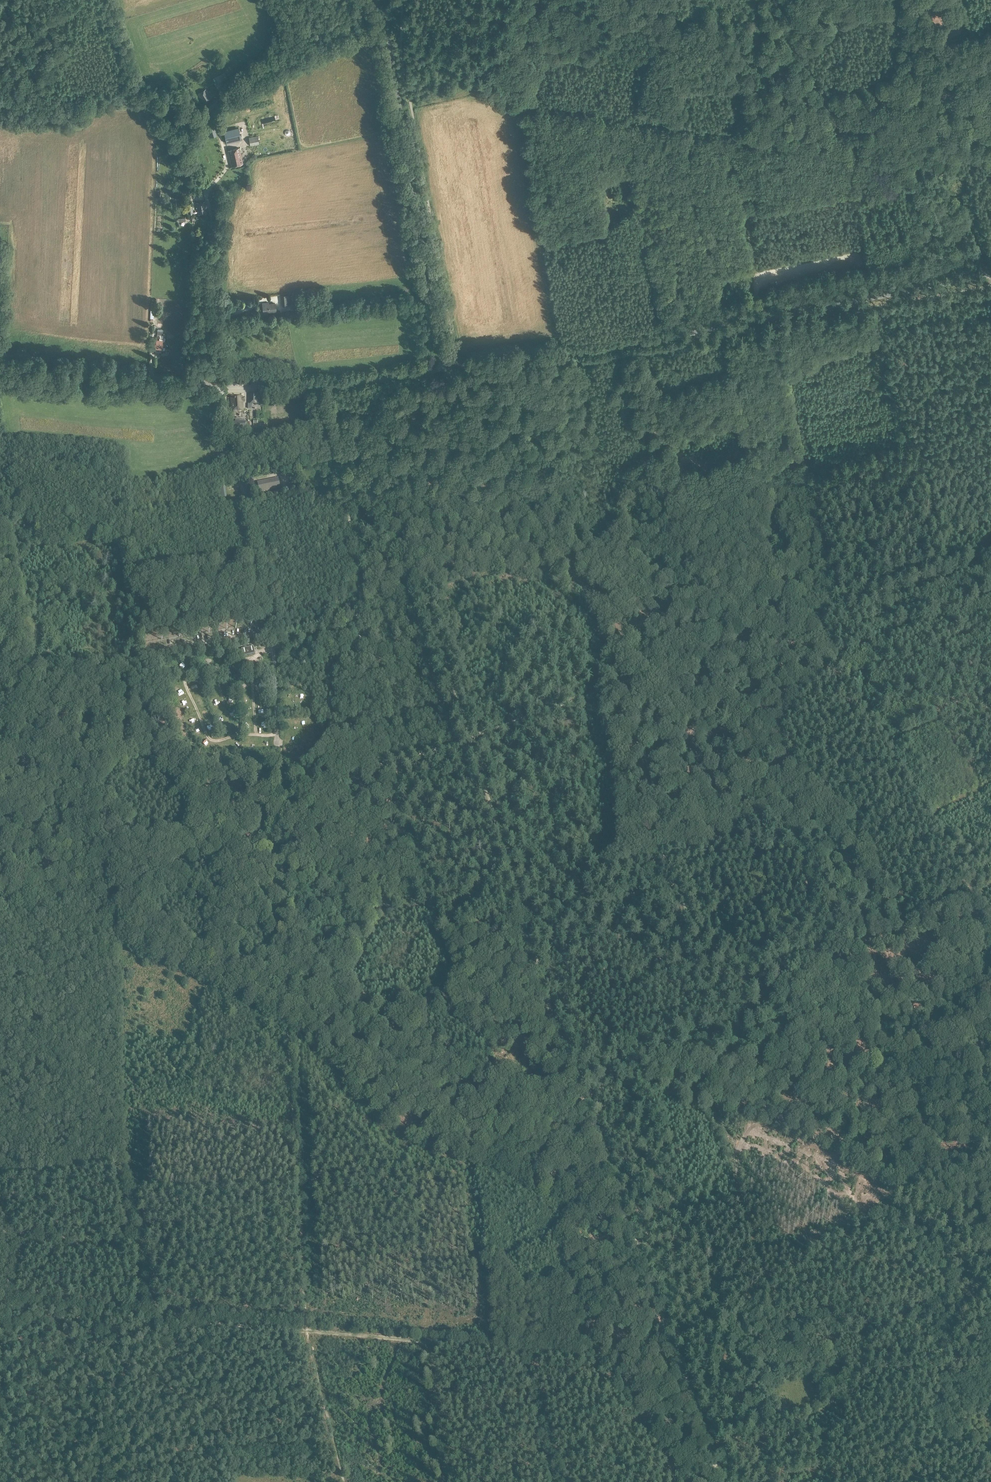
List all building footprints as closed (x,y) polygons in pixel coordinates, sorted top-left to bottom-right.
[(204,102),(211,97),(206,89),(198,94),(204,102)] [(212,116),(205,117),(210,137),(217,135),(212,116)] [(239,127),(224,131),(226,143),(242,139),(239,127)] [(259,144),(258,135),(249,137),(251,145),(259,144)] [(239,148),(228,150),(232,166),(243,163),(239,148)] [(206,201),(196,202),(198,214),(208,213),(206,201)] [(291,294),(281,295),(282,307),(292,305),(291,294)] [(269,303),(262,303),(263,312),(276,311),(275,303),(269,304),(269,303)] [(248,394),(248,408),(252,408),(252,406),(251,406),(251,404),(252,404),(260,404),(260,394),(248,394)] [(242,396),(231,397),(232,417),(234,416),(236,416),(236,411),(243,411),(243,402),(245,402),(245,398),(242,398),(242,396)] [(244,423),(235,423),(232,424),(232,432),(245,432),(244,423)] [(278,478),(257,482),(259,492),(280,488),(278,478)] [(218,486),(220,499),(227,498),(226,493),(224,494),(223,485),(218,486)] [(253,646),(242,649),(244,656),(255,653),(253,646)]
